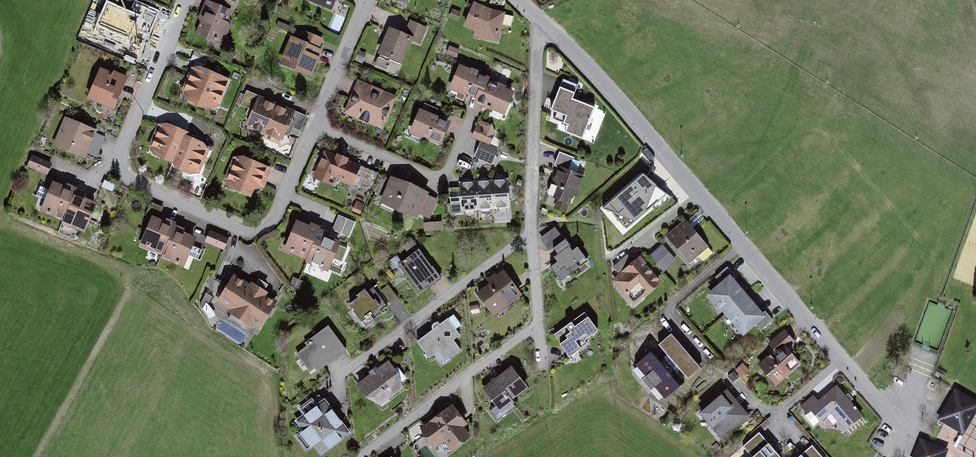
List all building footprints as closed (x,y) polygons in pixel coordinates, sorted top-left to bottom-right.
[(244,8),(223,0),(214,0),(201,32),(229,44),(244,8)] [(387,4),(406,13),(412,0),(389,0),(387,4)] [(510,17),(474,2),(463,31),(499,45),(510,17)] [(140,47),(137,8),(107,10),(109,49),(140,47)] [(404,32),(381,23),(370,52),(406,66),(415,43),(421,46),(429,28),(409,20),(404,32)] [(326,47),(290,33),(279,62),(314,76),(326,47)] [(495,72),(465,61),(454,89),(511,111),(519,91),(492,80),(495,72)] [(111,111),(126,76),(101,66),(86,101),(111,111)] [(212,114),(226,78),(197,67),(183,103),(212,114)] [(578,83),(564,77),(555,97),(549,95),(546,104),(551,106),(550,109),(557,112),(555,118),(568,124),(566,131),(582,139),(595,106),(573,98),(578,83)] [(398,96),(358,80),(346,114),(384,130),(398,96)] [(299,112),(263,98),(252,126),(288,140),(299,112)] [(449,121),(420,109),(410,134),(440,145),(449,121)] [(95,130),(66,119),(55,147),(83,159),(95,130)] [(187,133),(163,123),(150,157),(199,176),(210,148),(185,138),(187,133)] [(495,132),(478,125),(472,139),(479,142),(473,157),(495,165),(501,151),(489,147),(495,132)] [(100,148),(105,132),(96,129),(91,145),(100,148)] [(375,166),(332,149),(320,178),(363,195),(375,166)] [(53,163),(33,154),(28,166),(48,175),(53,163)] [(570,214),(587,164),(561,154),(543,204),(570,214)] [(269,168),(238,156),(226,186),(257,198),(269,168)] [(439,192),(396,175),(385,203),(428,220),(439,192)] [(648,188),(639,178),(613,200),(631,222),(653,202),(644,192),(648,188)] [(80,192),(58,182),(48,202),(68,212),(66,216),(90,228),(100,208),(77,197),(80,192)] [(508,182),(460,185),(461,214),(510,211),(508,182)] [(175,232),(153,222),(143,242),(163,252),(161,256),(185,268),(195,248),(172,237),(175,232)] [(717,255),(686,222),(666,239),(694,272),(717,255)] [(318,238),(296,228),(287,248),(307,258),(305,262),(329,274),(339,254),(316,243),(318,238)] [(592,269),(558,228),(542,240),(557,259),(553,262),(557,267),(551,271),(565,289),(592,269)] [(229,240),(210,232),(205,244),(224,252),(229,240)] [(651,258),(666,274),(678,263),(664,247),(651,258)] [(443,272),(423,248),(404,264),(425,288),(443,272)] [(665,283),(643,257),(614,282),(635,309),(665,283)] [(522,298),(504,274),(475,297),(493,320),(522,298)] [(398,300),(380,279),(355,300),(373,321),(398,300)] [(708,298),(743,340),(767,320),(730,279),(708,298)] [(256,291),(234,281),(224,301),(244,311),(242,315),(267,327),(276,307),(253,296),(256,291)] [(601,336),(584,314),(551,339),(569,363),(592,347),(590,344),(601,336)] [(457,337),(445,324),(419,346),(430,358),(433,356),(443,367),(460,352),(451,342),(457,337)] [(349,347),(331,326),(305,348),(322,369),(349,347)] [(775,355),(759,368),(776,390),(802,370),(787,352),(794,348),(784,334),(769,347),(775,355)] [(659,350),(687,382),(699,372),(671,339),(659,350)] [(636,367),(666,401),(685,385),(654,351),(636,367)] [(407,393),(387,365),(357,389),(381,410),(407,393)] [(528,392),(512,369),(482,391),(504,421),(516,412),(511,405),(528,392)] [(865,418),(838,387),(804,415),(815,429),(832,416),(849,433),(865,418)] [(749,420),(726,393),(697,416),(720,443),(749,420)] [(957,394),(945,420),(943,425),(965,435),(975,411),(975,403),(957,394)] [(313,401),(297,412),(303,419),(295,425),(303,435),(298,438),(308,452),(315,446),(323,456),(351,437),(326,402),(318,408),(313,401)] [(474,440),(451,409),(419,434),(433,455),(444,447),(452,456),(474,440)] [(759,434),(739,450),(745,456),(780,456),(759,434)] [(922,441),(920,446),(916,456),(945,456),(948,451),(922,441)] [(813,445),(800,456),(825,456),(813,445)]
